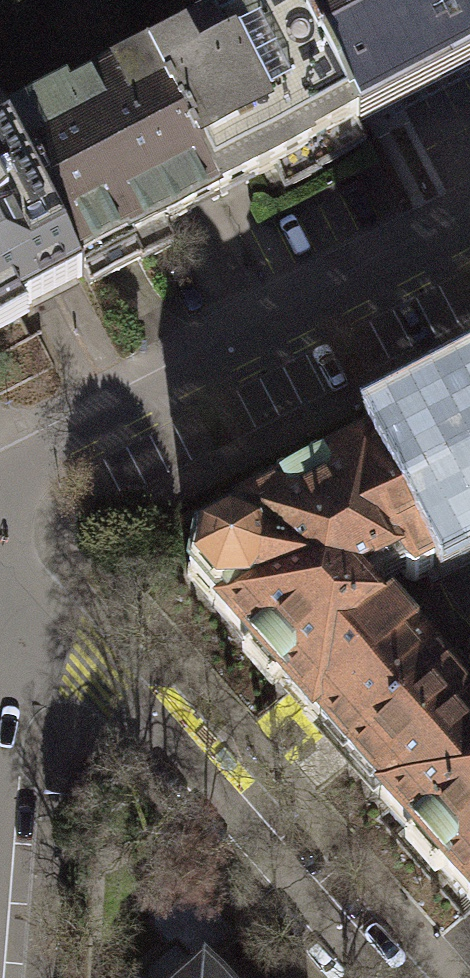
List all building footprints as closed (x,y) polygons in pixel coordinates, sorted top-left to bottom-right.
[(219,197),(275,168),(286,189),(318,172),(317,170),(367,144),(358,127),(292,0),(255,0),(227,14),(230,20),(149,62),(219,197)] [(358,127),(469,69),(469,0),(292,0),(358,127)] [(219,197),(149,62),(69,103),(66,98),(6,129),(83,276),(85,275),(91,286),(142,259),(143,262),(174,246),(163,226),(219,197)] [(0,120),(0,332),(28,318),(23,307),(83,276),(6,129),(1,120),(0,120)] [(469,553),(469,395),(369,446),(434,572),(469,553)] [(292,698),(316,725),(414,639),(394,616),(383,615),(359,587),(398,568),(405,578),(414,581),(434,572),(369,446),(321,471),(316,462),(275,482),(281,492),(193,538),(187,577),(231,628),(250,649),(241,657),(272,691),(280,684),(292,698)] [(469,649),(469,657),(447,677),(414,639),(316,725),(357,772),(396,817),(413,836),(405,843),(435,877),(443,870),(462,892),(469,902),(469,649)] [(204,961),(197,968),(175,942),(135,976),(137,977),(219,977),(204,961)]
